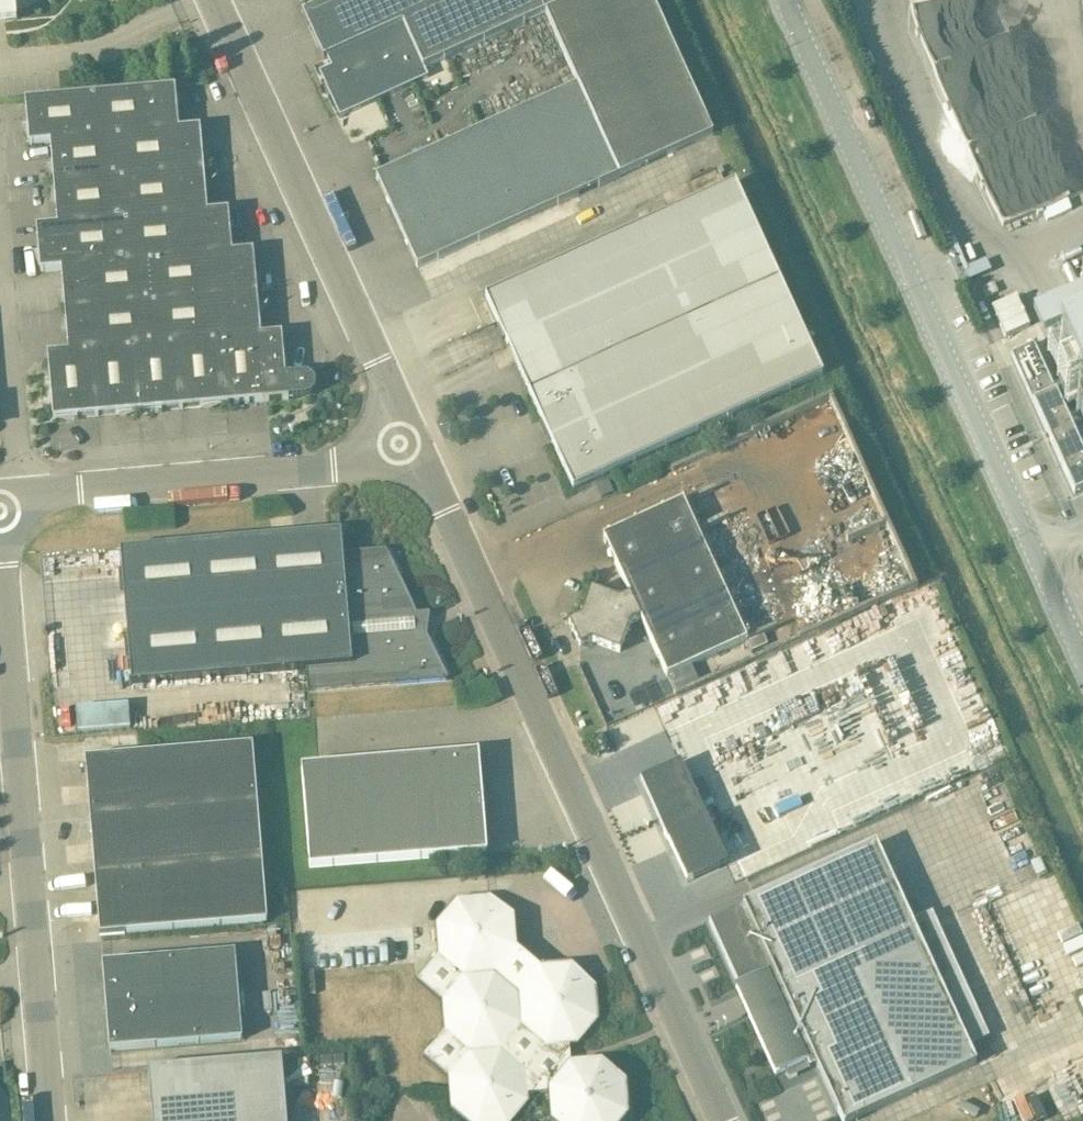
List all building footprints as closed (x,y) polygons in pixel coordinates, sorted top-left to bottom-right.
[(418,269),(619,178),(712,135),(651,0),(334,0),(303,14),(328,69),(320,73),(340,118),(429,78),(425,69),(545,15),(578,87),(377,178),(418,269)] [(304,375),(295,376),(286,377),(282,335),(261,337),(254,252),(233,254),(229,212),(208,213),(201,129),(180,131),(176,88),(26,102),(30,146),(51,144),(58,227),(37,228),(41,273),(62,271),(69,353),(48,355),(54,421),(299,399),(306,398),(311,396),(315,392),(316,386),(314,381),(310,377),(304,375)] [(824,376),(736,184),(486,298),(574,490),(824,376)] [(1011,355),(1075,495),(1082,492),(1082,453),(1034,345),(1011,355)] [(582,618),(570,624),(581,648),(592,643),(620,653),(631,625),(641,620),(668,678),(747,642),(684,502),(604,538),(630,597),(620,601),(592,591),(582,618)] [(419,619),(387,552),(343,555),(342,534),(331,535),(314,536),(296,537),(121,552),(132,685),(307,670),(309,693),(448,681),(429,638),(432,623),(433,618),(419,619)] [(134,704),(81,706),(82,730),(135,728),(134,704)] [(86,760),(100,937),(268,923),(253,746),(86,760)] [(488,854),(480,753),(302,768),(311,869),(488,854)] [(676,837),(695,878),(727,864),(700,806),(691,785),(681,764),(648,778),(652,786),(644,789),(668,841),(676,837)] [(702,780),(691,785),(700,806),(712,801),(702,780)] [(775,974),(789,1004),(783,1008),(782,1004),(750,1022),(776,1079),(785,1074),(788,1080),(818,1067),(842,1120),(853,1120),(977,1064),(876,844),(743,905),(747,911),(737,915),(736,912),(710,924),(740,990),(775,974)] [(630,1117),(627,1085),(602,1063),(572,1066),(570,1046),(578,1046),(599,1021),(597,988),(572,967),(540,969),(517,950),(515,918),(490,897),(457,900),(436,925),(438,956),(417,981),(442,1002),(444,1032),(423,1057),(448,1078),(451,1110),(464,1120),(514,1120),(530,1103),(529,1095),(548,1093),(550,1120),(627,1120),(630,1117)] [(243,1041),(236,953),(102,964),(110,1052),(243,1041)] [(995,1035),(983,1011),(970,1017),(982,1041),(995,1035)] [(285,1101),(282,1060),(148,1071),(152,1112),(153,1120),(287,1120),(285,1101)]
